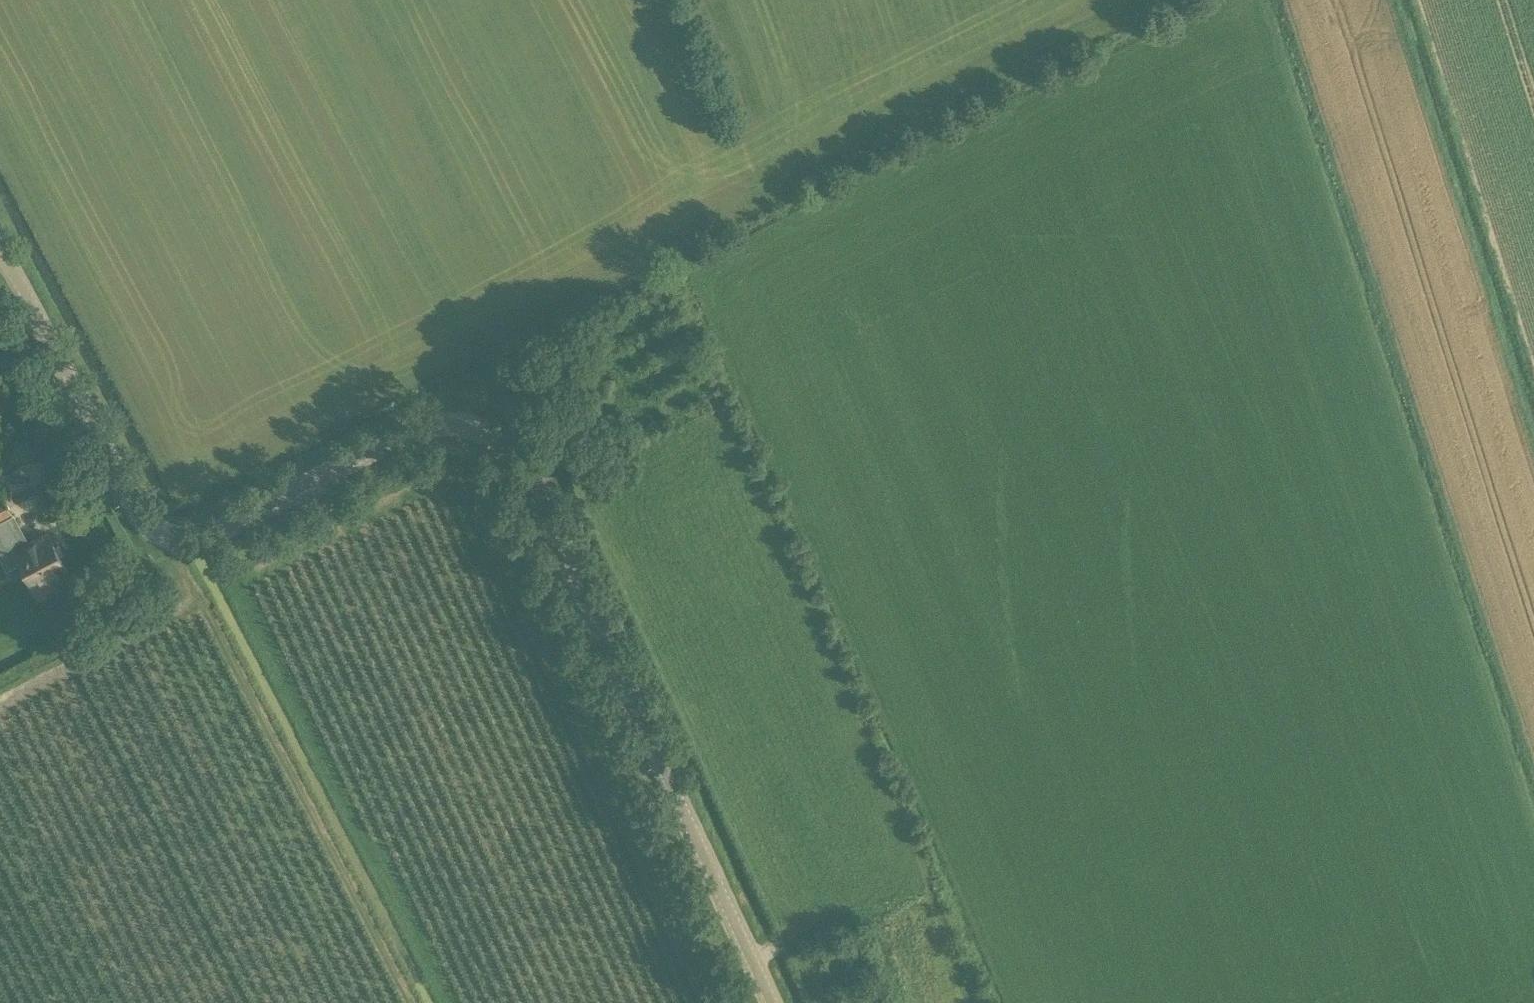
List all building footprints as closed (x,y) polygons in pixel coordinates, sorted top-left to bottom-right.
[(54,577),(68,569),(48,531),(28,542),(1,493),(0,494),(0,553),(7,567),(21,559),(39,593),(57,584),(54,577)]
